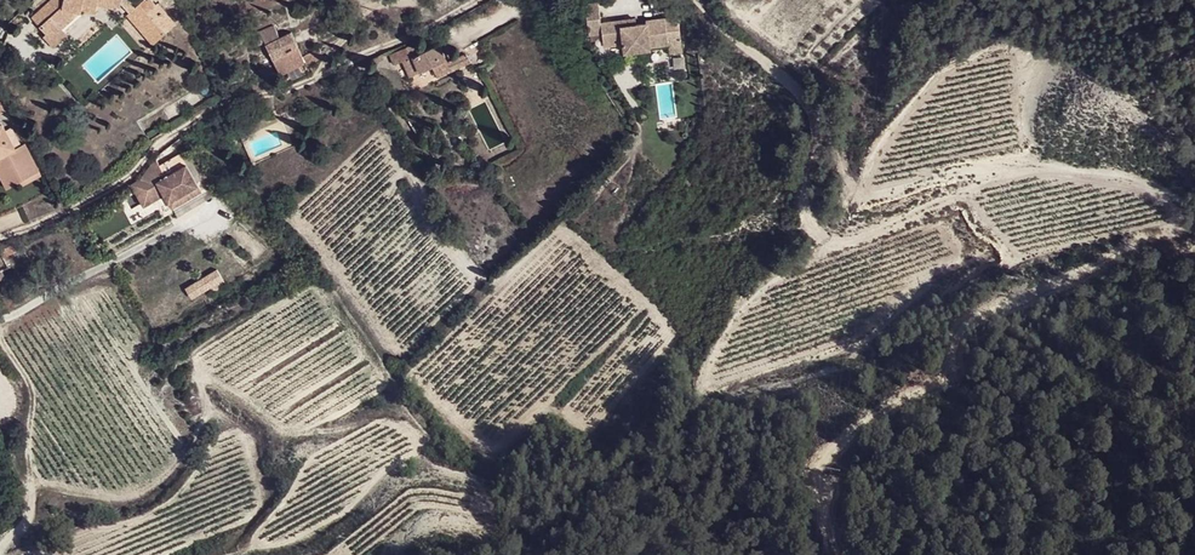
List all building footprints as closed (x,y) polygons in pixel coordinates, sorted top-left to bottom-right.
[(39,24),(59,5),(61,6),(62,0),(50,0),(32,17),(39,24)] [(39,24),(45,32),(43,36),(47,41),(63,29),(62,27),(79,12),(81,13),(82,8),(83,1),(98,4),(99,0),(62,0),(61,6),(59,5),(39,24)] [(114,2),(106,0),(99,0),(98,4),(97,7),(113,10),(114,2)] [(128,0),(121,0),(120,4),(129,14),(135,7),(128,0)] [(164,33),(177,22),(157,1),(155,2),(153,0),(143,0),(138,5),(164,33)] [(97,7),(98,4),(83,1),(82,8),(96,12),(97,7)] [(126,17),(151,44),(153,43),(164,33),(138,5),(135,7),(129,14),(126,17)] [(621,20),(600,23),(603,46),(622,44),(623,52),(650,49),(649,46),(668,43),(666,27),(670,27),(670,30),(679,29),(677,16),(645,21),(645,24),(635,25),(621,27),(621,20)] [(635,18),(621,20),(621,27),(635,25),(635,18)] [(324,58),(319,49),(303,56),(291,31),(279,34),(274,24),(253,32),(257,45),(266,42),(275,63),(260,70),(265,80),(306,62),(308,65),(324,58)] [(670,27),(666,27),(668,43),(680,42),(679,29),(670,30),(670,27)] [(69,35),(63,29),(47,41),(53,48),(69,35)] [(453,69),(447,60),(438,42),(420,51),(414,41),(390,53),(395,64),(403,61),(411,75),(434,65),(440,76),(453,69)] [(680,42),(668,43),(670,53),(681,52),(680,42)] [(465,51),(453,56),(459,66),(470,61),(465,51)] [(453,56),(447,60),(453,69),(459,66),(453,56)] [(13,186),(19,183),(39,171),(26,144),(12,150),(0,128),(0,160),(4,168),(2,168),(13,186)] [(13,186),(2,168),(4,168),(0,160),(0,179),(6,190),(13,186)] [(166,174),(157,179),(169,201),(186,190),(190,196),(203,188),(188,162),(176,168),(173,165),(163,170),(166,174)] [(41,175),(39,171),(19,183),(22,186),(41,175)] [(0,248),(0,249),(4,257),(25,247),(20,238),(0,248)] [(36,266),(9,278),(14,289),(40,275),(36,266)] [(183,285),(189,300),(225,286),(219,271),(183,285)]
